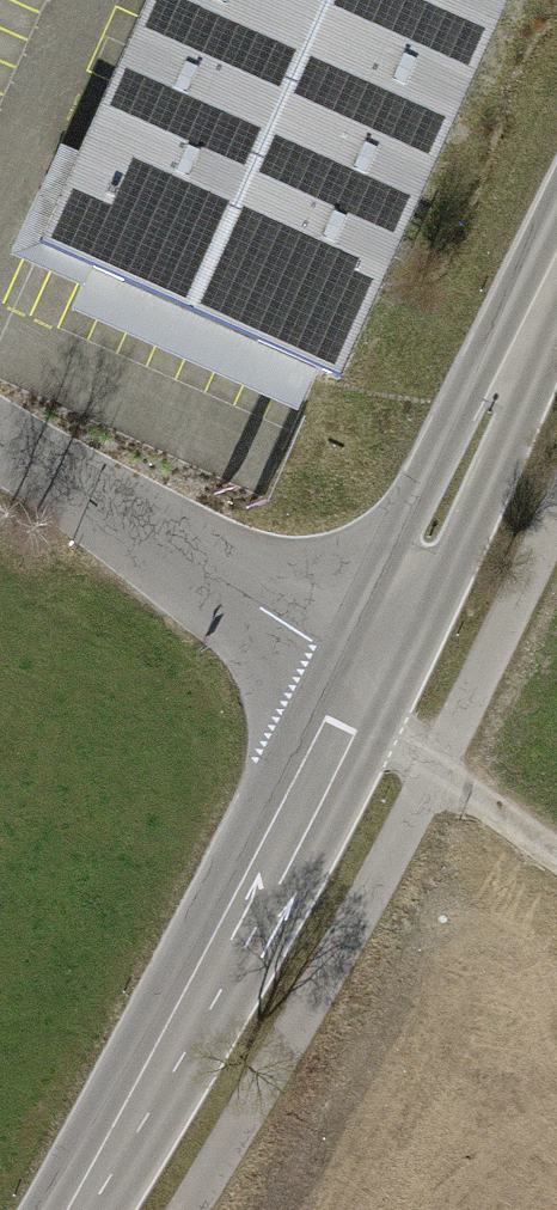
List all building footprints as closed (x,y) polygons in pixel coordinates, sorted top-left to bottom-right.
[(498,0),(148,0),(31,261),(324,391),(498,0)]
